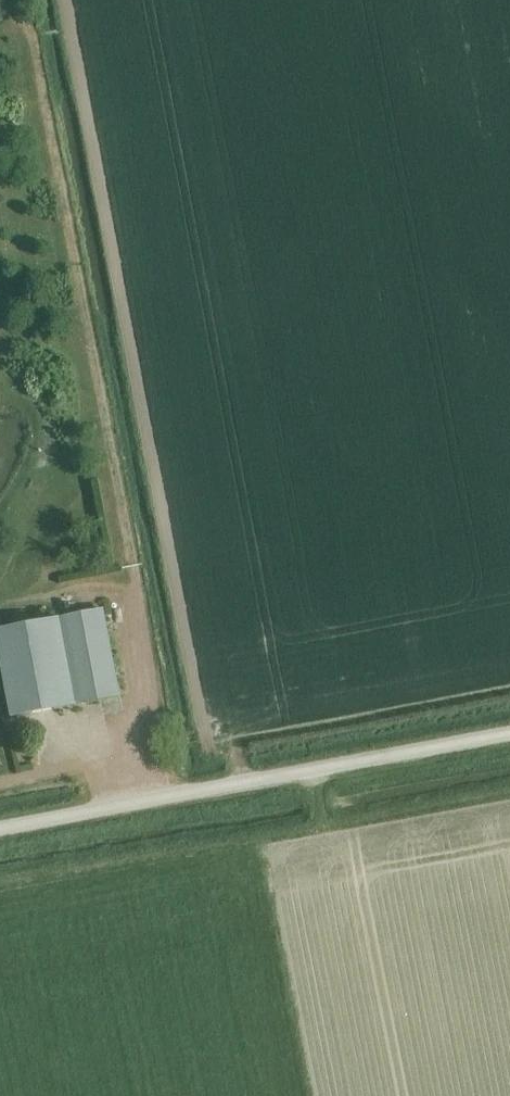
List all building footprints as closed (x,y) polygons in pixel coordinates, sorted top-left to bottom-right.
[(11,718),(120,697),(103,611),(0,629),(0,661),(11,718)]
